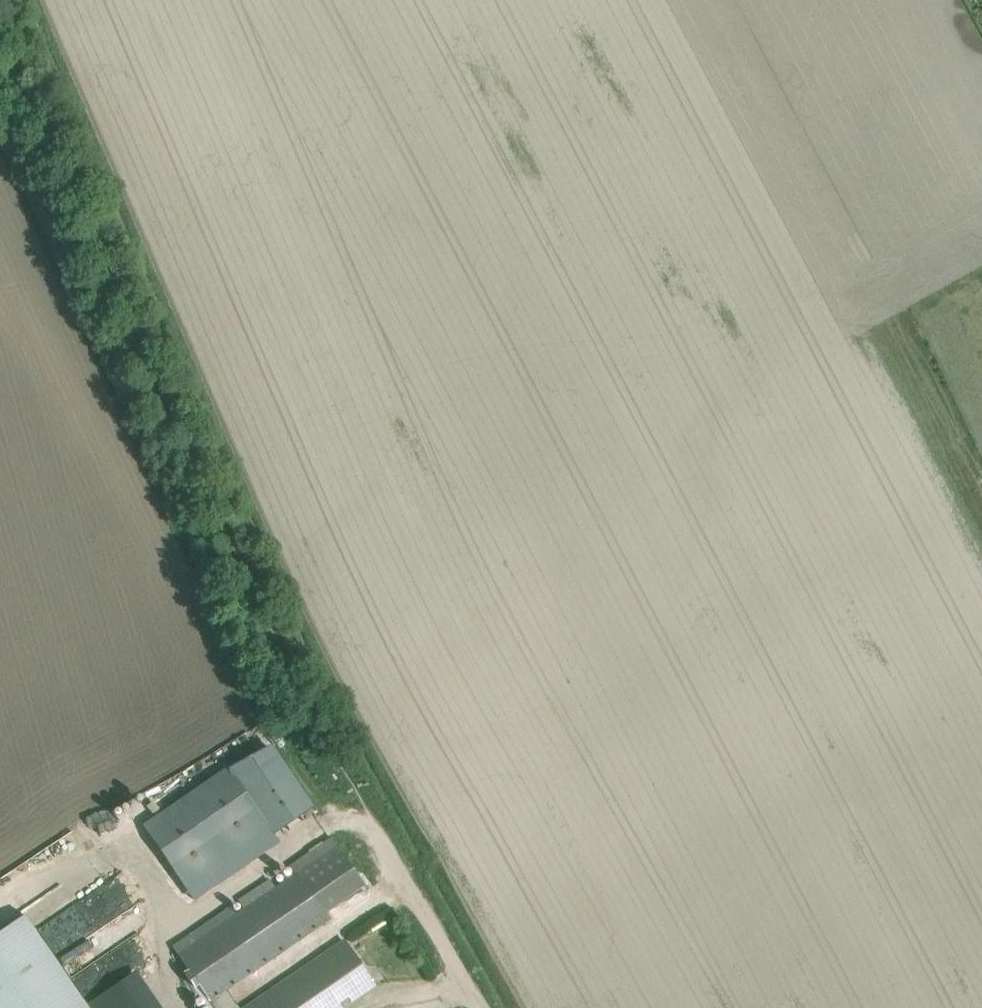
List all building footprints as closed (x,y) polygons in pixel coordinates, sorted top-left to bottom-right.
[(272,743),(232,769),(247,792),(275,833),(314,806),(272,743)] [(229,765),(142,824),(194,901),(281,843),(280,840),(275,833),(256,805),(247,792),(232,769),(229,765)] [(297,873),(178,954),(215,1007),(241,1007),(228,989),(330,919),(297,873)] [(136,929),(124,908),(138,900),(123,874),(41,921),(60,954),(102,929),(111,944),(136,929)] [(25,915),(0,932),(0,1007),(89,1007),(25,915)] [(377,987),(345,940),(245,1007),(346,1007),(377,987)]
